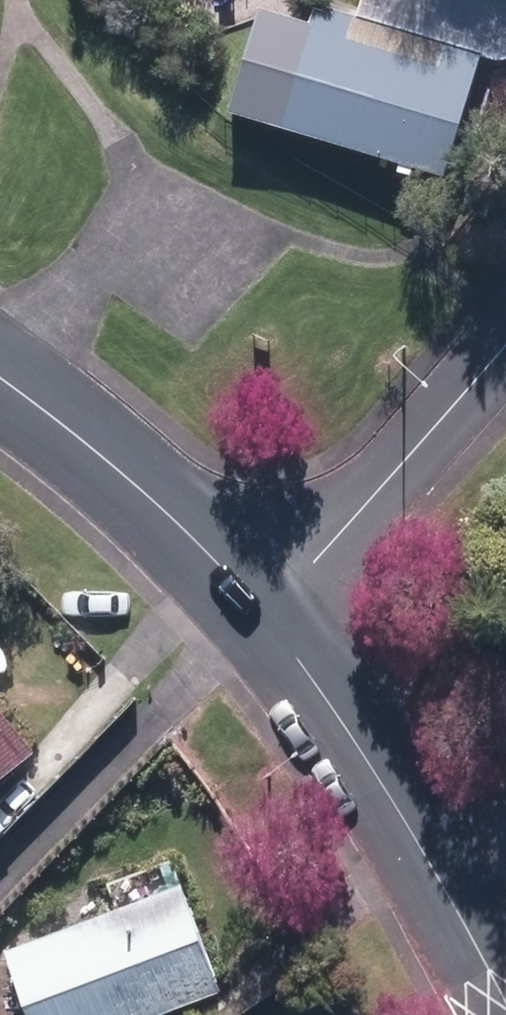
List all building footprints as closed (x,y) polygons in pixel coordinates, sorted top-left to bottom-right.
[(314,2),(279,122),(437,169),(473,52),(314,2)] [(38,748),(0,702),(0,778),(38,748)] [(9,826),(0,815),(0,833),(9,826)] [(34,1014),(150,1014),(223,988),(184,884),(8,947),(34,1014)]
